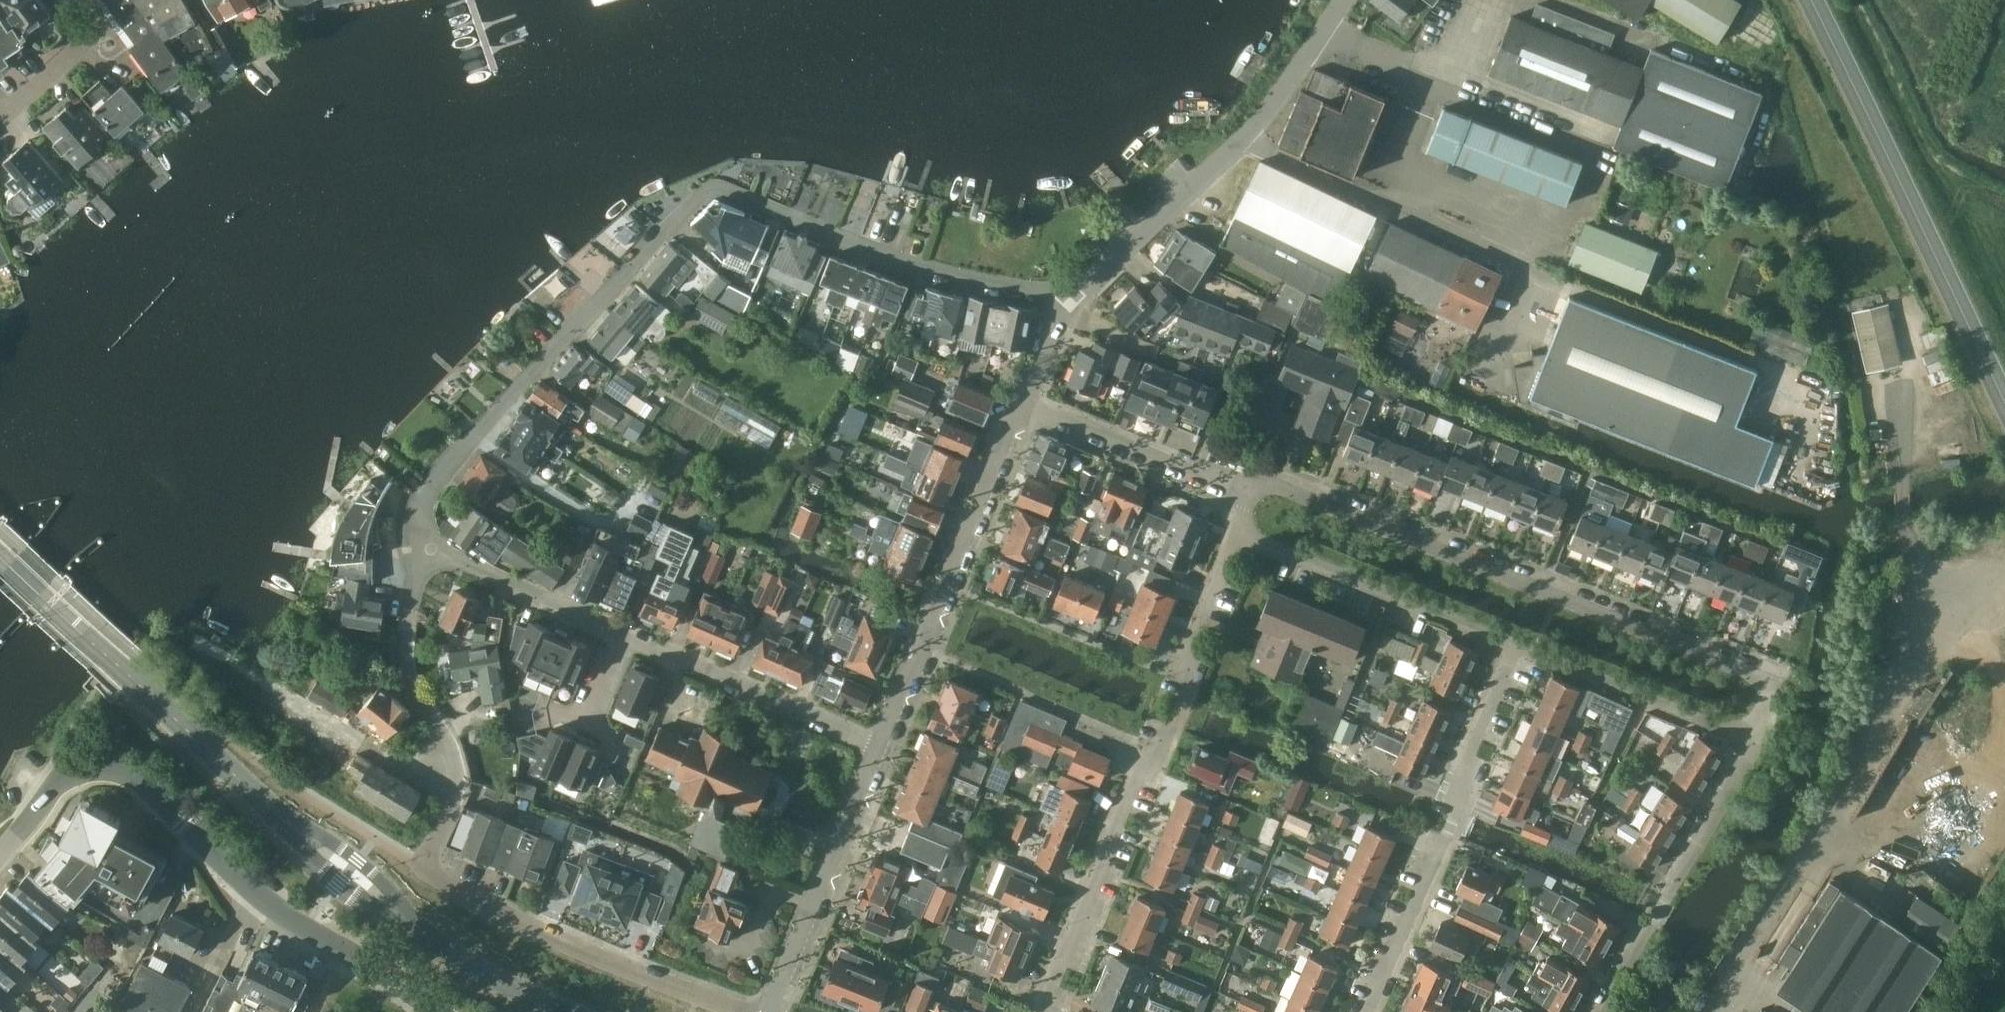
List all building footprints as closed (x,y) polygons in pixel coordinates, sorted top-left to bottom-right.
[(23,36),(35,44),(36,44),(37,44),(47,52),(65,36),(57,27),(60,24),(40,0),(0,0),(0,1),(23,36)] [(111,8),(118,18),(125,27),(136,42),(130,46),(162,91),(188,71),(185,67),(154,25),(135,0),(105,0),(111,8)] [(154,25),(185,67),(188,71),(219,49),(198,11),(197,11),(192,14),(185,0),(135,0),(154,25)] [(255,0),(209,0),(219,19),(255,0)] [(261,10),(273,4),(270,0),(256,0),(261,10)] [(1398,18),(1412,0),(1375,0),(1398,18)] [(1638,15),(1648,0),(1613,0),(1638,15)] [(1718,40),(1741,0),(1649,0),(1718,40)] [(0,1),(0,69),(1,68),(3,72),(7,68),(5,65),(37,44),(36,44),(35,44),(23,36),(0,1)] [(1621,123),(1643,67),(1607,52),(1614,33),(1538,3),(1530,23),(1511,16),(1490,71),(1621,123)] [(223,24),(210,30),(222,51),(235,68),(244,63),(223,24)] [(1643,67),(1621,123),(1613,145),(1625,150),(1724,189),(1762,92),(1650,48),(1643,67)] [(1305,91),(1375,121),(1385,97),(1315,68),(1305,91)] [(113,94),(100,80),(83,95),(85,98),(116,135),(145,110),(123,85),(113,94)] [(1375,121),(1305,91),(1301,89),(1277,144),(1352,176),(1375,121)] [(1566,202),(1583,159),(1470,116),(1471,114),(1469,114),(1469,115),(1443,105),(1426,148),(1452,158),(1451,160),(1453,160),(1453,158),(1566,202)] [(110,135),(90,112),(86,107),(76,116),(67,106),(43,128),(55,142),(54,143),(64,154),(65,153),(78,168),(89,159),(93,159),(99,154),(100,150),(103,147),(100,144),(110,135)] [(64,181),(33,144),(29,140),(4,161),(16,174),(6,183),(15,194),(10,199),(9,206),(14,212),(22,213),(27,208),(30,211),(52,191),(56,192),(59,189),(59,185),(64,181)] [(1276,304),(1298,314),(1294,322),(1327,337),(1341,306),(1333,302),(1348,267),(1350,268),(1375,214),(1260,160),(1235,212),(1236,214),(1223,244),(1245,253),(1244,255),(1267,265),(1266,267),(1288,277),(1276,304)] [(756,282),(770,251),(759,247),(768,225),(744,214),(745,212),(723,202),(724,202),(715,198),(708,204),(691,221),(692,222),(693,221),(716,246),(711,251),(721,261),(750,274),(748,279),(756,282)] [(1366,276),(1474,327),(1500,272),(1391,222),(1366,276)] [(1656,250),(1645,245),(1595,226),(1586,222),(1569,263),(1578,266),(1640,291),(1656,250)] [(825,255),(815,251),(818,243),(786,229),(772,262),(803,275),(798,287),(809,292),(825,255)] [(1164,248),(1197,266),(1204,270),(1216,251),(1201,242),(1200,244),(1176,229),(1164,248)] [(1,241),(0,241),(0,266),(11,260),(1,241)] [(654,258),(641,275),(658,289),(661,286),(668,291),(679,278),(693,261),(668,241),(654,258)] [(1164,248),(1154,264),(1173,275),(1172,276),(1192,289),(1193,286),(1204,270),(1197,266),(1164,248)] [(834,303),(850,261),(830,254),(820,281),(830,285),(825,300),(834,303)] [(850,261),(834,303),(843,307),(844,303),(857,308),(861,297),(872,270),(850,261)] [(888,275),(872,270),(858,306),(866,309),(863,319),(871,322),(888,275)] [(721,274),(706,292),(716,300),(731,282),(721,274)] [(878,303),(871,322),(880,325),(882,317),(894,321),(909,283),(888,276),(878,303)] [(1113,307),(1134,328),(1141,335),(1168,308),(1171,311),(1180,303),(1158,281),(1144,294),(1135,285),(1113,307)] [(623,297),(611,310),(634,330),(643,337),(647,333),(652,338),(660,337),(664,332),(664,324),(649,312),(657,302),(635,283),(623,297)] [(728,286),(718,300),(743,313),(750,297),(728,286)] [(906,314),(918,318),(926,320),(921,336),(933,339),(935,331),(946,292),(927,287),(925,292),(916,290),(906,314)] [(1358,351),(1382,301),(1353,287),(1329,338),(1358,351)] [(695,302),(682,291),(676,299),(689,309),(695,302)] [(935,331),(934,334),(953,340),(955,333),(962,335),(968,304),(963,303),(965,297),(946,292),(935,331)] [(1521,399),(1574,420),(1575,420),(1575,422),(1577,421),(1576,413),(1758,483),(1776,437),(1739,422),(1760,367),(1570,294),(1548,352),(1534,354),(1533,350),(1532,350),(1535,368),(1517,370),(1516,365),(1515,365),(1520,400),(1521,400),(1521,399)] [(692,316),(723,332),(734,312),(703,295),(692,316)] [(1188,295),(1173,332),(1229,354),(1235,340),(1244,317),(1188,295)] [(993,341),(1000,302),(970,296),(968,304),(962,335),(993,341)] [(1256,319),(1283,332),(1292,313),(1265,300),(1256,319)] [(1000,302),(993,341),(1004,343),(1006,348),(1014,349),(1017,346),(1023,347),(1031,308),(1000,302)] [(1865,369),(1880,366),(1898,362),(1886,307),(1852,315),(1865,369)] [(1400,308),(1390,327),(1411,337),(1421,318),(1400,308)] [(600,324),(588,338),(610,357),(622,343),(625,340),(637,351),(646,341),(643,338),(643,337),(634,330),(611,310),(600,324)] [(1244,317),(1235,340),(1266,352),(1269,345),(1279,349),(1285,334),(1244,317)] [(1748,343),(1803,366),(1813,342),(1758,318),(1748,343)] [(816,351),(833,359),(840,345),(823,337),(816,351)] [(588,356),(573,343),(551,368),(569,384),(585,367),(594,375),(604,364),(592,353),(588,356)] [(1067,383),(1096,394),(1106,369),(1132,379),(1140,358),(1103,344),(1099,356),(1081,348),(1067,383)] [(1343,405),(1357,370),(1362,360),(1338,350),(1334,361),(1292,345),(1279,379),(1309,391),(1298,419),(1304,421),(1302,427),(1327,437),(1340,404),(1343,405)] [(860,354),(843,346),(838,358),(854,366),(860,354)] [(898,350),(892,365),(911,374),(917,359),(898,350)] [(862,353),(856,371),(866,376),(873,358),(862,353)] [(1215,388),(1173,372),(1145,361),(1128,406),(1197,433),(1215,388)] [(895,401),(892,408),(922,414),(929,417),(932,409),(926,407),(933,388),(903,377),(895,401)] [(981,421),(993,391),(960,377),(958,384),(954,382),(947,399),(951,400),(948,407),(981,421)] [(542,379),(528,398),(529,398),(556,416),(567,424),(574,414),(578,416),(584,407),(542,379)] [(612,380),(605,391),(655,424),(664,410),(654,404),(652,407),(648,404),(612,380)] [(1366,462),(1377,434),(1359,426),(1371,398),(1354,391),(1335,440),(1346,444),(1342,453),(1366,462)] [(630,415),(598,394),(587,410),(619,431),(630,415)] [(774,442),(783,417),(726,396),(717,421),(774,442)] [(555,442),(567,424),(556,416),(529,398),(528,400),(523,401),(520,406),(520,411),(513,424),(559,454),(564,448),(555,442)] [(1407,403),(1401,417),(1409,420),(1415,406),(1407,403)] [(1420,424),(1426,410),(1415,406),(1409,420),(1420,424)] [(935,440),(967,453),(977,429),(937,413),(935,418),(942,421),(935,440)] [(1430,413),(1424,427),(1434,432),(1440,417),(1430,413)] [(636,440),(647,423),(635,415),(624,433),(636,440)] [(1377,434),(1366,462),(1389,471),(1400,443),(1409,422),(1399,418),(1391,439),(1377,434)] [(888,420),(883,432),(912,443),(917,432),(888,420)] [(1453,423),(1447,437),(1456,441),(1462,427),(1453,423)] [(559,454),(513,424),(508,431),(507,431),(506,433),(501,434),(498,439),(499,444),(497,446),(535,471),(545,457),(544,456),(547,453),(556,459),(559,454)] [(1466,445),(1472,431),(1462,427),(1456,441),(1466,445)] [(1025,465),(1047,474),(1048,472),(1056,475),(1059,468),(1069,444),(1040,432),(1025,465)] [(908,459),(908,460),(911,462),(911,460),(955,479),(964,456),(932,443),(917,437),(908,459)] [(826,470),(838,470),(839,442),(826,441),(826,470)] [(1500,442),(1494,457),(1503,460),(1509,445),(1500,442)] [(1400,443),(1389,471),(1413,481),(1424,452),(1400,443)] [(1512,464),(1519,449),(1509,445),(1503,460),(1512,464)] [(663,474),(675,480),(689,451),(678,446),(663,474)] [(1424,452),(1413,481),(1436,490),(1439,483),(1448,461),(1424,452)] [(889,453),(883,465),(906,474),(902,484),(914,488),(945,501),(955,479),(911,460),(911,462),(908,460),(889,453)] [(481,454),(459,484),(488,505),(487,507),(503,518),(519,496),(507,488),(518,474),(509,468),(507,471),(481,454)] [(1463,492),(1474,463),(1451,454),(1448,461),(1439,483),(1463,492)] [(1474,463),(1463,492),(1486,501),(1498,472),(1503,460),(1494,457),(1493,456),(1488,469),(1474,463)] [(1546,460),(1540,475),(1549,478),(1555,463),(1546,460)] [(1559,482),(1565,468),(1555,463),(1549,478),(1559,482)] [(1090,491),(1097,473),(1084,468),(1076,486),(1090,491)] [(1095,522),(1092,529),(1107,535),(1110,528),(1115,517),(1130,479),(1114,472),(1103,500),(1105,501),(1101,512),(1097,511),(1093,521),(1095,522)] [(1509,510),(1521,481),(1498,472),(1486,501),(1509,510)] [(649,488),(665,496),(672,482),(656,474),(649,488)] [(1017,501),(1020,503),(1047,513),(1058,487),(1027,475),(1017,501)] [(349,579),(369,582),(370,580),(374,581),(373,576),(373,571),(373,565),(373,560),(373,554),(373,549),(374,542),(379,540),(380,544),(382,543),(380,539),(380,537),(379,532),(378,530),(378,528),(378,523),(378,518),(378,515),(379,513),(380,508),(381,505),(382,502),(382,500),(385,495),(387,491),(386,490),(385,491),(384,490),(384,489),(370,479),(371,477),(370,476),(353,498),(349,503),(346,508),(344,512),(341,516),(340,518),(342,518),(332,574),(349,577),(349,579)] [(1614,502),(1620,488),(1596,478),(1570,543),(1593,552),(1605,524),(1614,502)] [(1130,479),(1115,517),(1110,528),(1127,534),(1124,544),(1131,546),(1132,545),(1139,527),(1129,523),(1133,512),(1136,514),(1147,485),(1130,479)] [(1532,519),(1544,490),(1521,481),(1509,510),(1532,519)] [(1620,488),(1614,502),(1622,506),(1628,491),(1620,488)] [(895,513),(904,516),(935,529),(944,506),(904,490),(895,513)] [(1544,490),(1532,519),(1556,528),(1567,500),(1544,490)] [(1150,505),(1171,515),(1175,506),(1154,496),(1150,505)] [(1655,502),(1649,517),(1659,521),(1665,506),(1655,502)] [(494,562),(500,553),(514,534),(471,505),(451,532),(491,561),(494,562)] [(1668,525),(1674,510),(1665,506),(1659,521),(1668,525)] [(793,533),(812,541),(823,515),(804,507),(793,533)] [(1172,520),(1147,510),(1142,521),(1162,529),(1168,531),(1168,530),(1199,543),(1208,519),(1207,515),(1195,510),(1194,513),(1177,507),(1172,520)] [(1052,547),(1065,553),(1069,543),(1045,533),(1050,521),(1018,509),(1010,528),(1052,546),(1052,547)] [(629,527),(645,535),(652,520),(636,512),(629,527)] [(1081,516),(1073,537),(1087,543),(1092,529),(1095,522),(1093,521),(1081,516)] [(675,576),(690,544),(695,534),(669,522),(669,524),(656,518),(647,538),(662,545),(658,554),(672,561),(666,574),(662,572),(657,582),(655,581),(641,612),(656,619),(675,576)] [(883,539),(923,556),(932,533),(901,520),(893,539),(884,535),(883,539)] [(849,531),(871,541),(873,535),(875,531),(853,521),(849,531)] [(1704,521),(1698,536),(1706,539),(1712,524),(1704,521)] [(1605,524),(1593,552),(1616,561),(1628,533),(1605,524)] [(1717,544),(1723,529),(1712,524),(1706,539),(1717,544)] [(592,537),(581,564),(574,579),(578,581),(576,585),(600,595),(620,549),(635,556),(640,544),(597,526),(592,537)] [(570,527),(559,554),(581,564),(592,537),(570,527)] [(1052,546),(1010,528),(1002,549),(1033,562),(1038,550),(1063,559),(1065,553),(1052,547),(1052,546)] [(1168,531),(1162,529),(1157,541),(1149,537),(1144,549),(1132,545),(1131,546),(1126,558),(1152,568),(1157,556),(1185,567),(1189,559),(1193,558),(1199,543),(1168,530),(1168,531)] [(1679,539),(1666,572),(1690,582),(1701,553),(1706,540),(1683,530),(1679,539)] [(531,574),(551,588),(565,567),(515,533),(514,534),(500,553),(531,574)] [(1639,570),(1650,542),(1628,533),(1616,561),(1639,570)] [(869,546),(887,553),(882,565),(914,578),(923,556),(883,539),(873,535),(871,541),(869,546)] [(1650,542),(1639,570),(1663,580),(1679,539),(1669,535),(1664,547),(1650,542)] [(620,549),(600,595),(623,605),(638,569),(652,568),(658,555),(657,554),(661,546),(645,539),(643,545),(640,544),(635,556),(620,549)] [(1750,540),(1744,555),(1754,558),(1760,543),(1750,540)] [(1771,581),(1759,610),(1762,611),(1761,614),(1771,618),(1772,615),(1782,619),(1790,600),(1801,605),(1821,555),(1787,541),(1786,542),(1785,546),(1782,553),(1796,559),(1800,570),(1798,577),(1788,573),(1782,586),(1771,581)] [(1763,562),(1769,547),(1760,543),(1754,558),(1763,562)] [(675,576),(656,619),(672,626),(690,585),(686,583),(690,575),(688,574),(699,548),(690,544),(675,576)] [(1090,544),(1084,558),(1093,562),(1099,547),(1090,544)] [(1101,565),(1107,550),(1099,547),(1093,562),(1101,565)] [(713,553),(702,580),(713,585),(725,558),(713,553)] [(1701,553),(1690,582),(1713,591),(1724,563),(1701,553)] [(1114,566),(1128,572),(1132,561),(1119,555),(1114,566)] [(1020,582),(1049,593),(1055,577),(1026,566),(1025,568),(1001,558),(998,565),(995,564),(988,582),(1016,593),(1020,582)] [(1724,563),(1713,591),(1736,600),(1747,572),(1724,563)] [(751,603),(764,609),(779,577),(765,571),(751,603)] [(1759,610),(1771,581),(1747,572),(1736,600),(1759,610)] [(1073,611),(1085,582),(1065,574),(1054,603),(1073,611)] [(779,577),(765,610),(775,614),(790,582),(779,577)] [(338,590),(334,619),(341,621),(341,622),(381,628),(386,598),(367,595),(369,582),(349,579),(347,592),(338,590)] [(1085,582),(1073,611),(1093,619),(1104,589),(1085,582)] [(1133,606),(1164,618),(1174,595),(1143,582),(1133,606)] [(442,620),(465,630),(479,598),(456,588),(442,620)] [(1106,604),(1117,608),(1124,592),(1112,588),(1106,604)] [(1364,625),(1361,623),(1272,588),(1259,621),(1266,624),(1259,641),(1261,642),(1253,662),(1297,679),(1312,643),(1330,650),(1328,654),(1347,662),(1348,658),(1351,658),(1364,625)] [(710,643),(726,607),(726,606),(728,601),(704,592),(699,604),(700,605),(688,633),(710,643)] [(835,597),(823,623),(836,628),(847,602),(835,597)] [(726,607),(710,643),(733,653),(746,624),(751,611),(728,602),(726,607)] [(843,616),(837,630),(856,638),(886,651),(895,628),(900,617),(875,606),(870,617),(866,615),(861,626),(853,622),(854,620),(843,616)] [(1164,618),(1133,606),(1124,629),(1154,641),(1164,618)] [(485,639),(496,641),(499,641),(503,615),(489,614),(488,623),(485,639)] [(799,622),(776,673),(801,684),(814,653),(802,648),(811,627),(808,626),(811,619),(812,618),(803,614),(799,622)] [(765,632),(752,663),(776,673),(799,622),(789,618),(782,633),(783,633),(781,639),(765,632)] [(511,651),(518,654),(517,656),(532,663),(524,680),(551,691),(558,674),(574,681),(591,645),(567,635),(568,631),(557,626),(555,630),(531,619),(528,626),(517,621),(511,651)] [(485,639),(488,623),(475,621),(472,648),(449,652),(454,678),(478,673),(483,699),(506,695),(496,641),(485,639)] [(847,661),(876,673),(885,651),(837,630),(832,643),(851,651),(847,661)] [(1428,643),(1418,639),(1413,650),(1423,654),(1428,643)] [(1439,661),(1466,673),(1476,651),(1449,639),(1439,661)] [(1423,654),(1413,650),(1409,660),(1419,664),(1423,654)] [(653,673),(655,668),(636,660),(618,701),(642,712),(659,675),(653,673)] [(1439,661),(1429,683),(1456,695),(1466,673),(1439,661)] [(1375,665),(1372,680),(1385,683),(1388,668),(1375,665)] [(820,670),(812,689),(822,693),(847,704),(849,700),(864,706),(871,687),(844,676),(843,679),(830,674),(820,670)] [(1354,678),(1347,675),(1335,704),(1300,689),(1287,721),(1328,738),(1354,678)] [(1568,709),(1579,714),(1584,702),(1602,711),(1597,722),(1620,732),(1631,708),(1590,689),(1589,691),(1552,675),(1542,697),(1568,709)] [(938,701),(980,718),(981,714),(972,711),(980,693),(947,679),(938,701)] [(312,691),(345,711),(350,703),(317,683),(312,691)] [(409,710),(380,686),(352,721),(367,729),(371,724),(386,737),(409,710)] [(1558,731),(1568,709),(1542,697),(1532,719),(1558,731)] [(1393,698),(1388,709),(1398,713),(1402,702),(1393,698)] [(1413,720),(1440,732),(1449,710),(1423,698),(1413,720)] [(1065,750),(1070,738),(1060,733),(1066,718),(1020,700),(1001,746),(1046,765),(1051,753),(1052,754),(1055,746),(1062,749),(1065,750)] [(980,718),(938,701),(929,725),(961,738),(969,719),(978,723),(980,718)] [(1397,713),(1388,709),(1387,708),(1381,719),(1392,724),(1397,713)] [(988,722),(1002,728),(1006,719),(991,713),(988,722)] [(1341,716),(1333,735),(1348,741),(1356,722),(1341,716)] [(1558,731),(1532,719),(1522,740),(1549,753),(1558,731)] [(1440,732),(1413,720),(1403,741),(1403,742),(1430,754),(1440,732)] [(1002,728),(988,722),(984,732),(998,738),(1002,728)] [(559,774),(578,733),(559,725),(557,730),(552,727),(536,764),(559,774)] [(766,799),(773,783),(767,780),(771,769),(744,757),(748,747),(737,743),(738,741),(705,727),(700,738),(691,734),(689,738),(660,726),(647,757),(676,769),(674,773),(683,777),(678,789),(711,803),(712,801),(723,806),(727,796),(756,808),(760,797),(766,799)] [(1373,741),(1398,752),(1393,764),(1420,776),(1430,754),(1403,742),(1403,741),(1377,730),(1373,741)] [(1593,736),(1578,730),(1575,738),(1589,745),(1590,744),(1593,736)] [(1661,739),(1670,745),(1675,735),(1667,730),(1661,739)] [(1595,731),(1590,744),(1609,753),(1615,739),(1595,731)] [(534,737),(533,732),(517,735),(520,750),(527,753),(534,737)] [(596,741),(578,733),(559,774),(583,785),(586,778),(592,764),(600,748),(594,746),(596,741)] [(645,739),(630,733),(627,741),(642,747),(645,739)] [(916,758),(948,771),(959,746),(926,733),(916,758)] [(1685,754),(1711,770),(1723,750),(1698,734),(1685,754)] [(1062,749),(1057,762),(1070,767),(1098,779),(1108,756),(1079,745),(1081,742),(1070,738),(1065,750),(1062,749)] [(1571,747),(1586,753),(1589,745),(1575,738),(1571,747)] [(1670,745),(1661,739),(1655,749),(1664,754),(1670,745)] [(1522,740),(1513,762),(1553,780),(1558,769),(1562,759),(1549,753),(1522,740)] [(1200,746),(1195,757),(1193,756),(1189,765),(1191,766),(1190,769),(1201,773),(1199,779),(1229,791),(1239,765),(1254,772),(1259,761),(1231,750),(1228,758),(1200,746)] [(356,751),(347,767),(362,776),(356,786),(380,801),(395,776),(356,751)] [(1711,770),(1685,754),(1672,775),(1698,791),(1711,770)] [(1014,763),(998,756),(987,782),(986,784),(992,787),(1003,791),(1014,763)] [(905,782),(938,796),(948,771),(916,758),(905,782)] [(959,762),(955,774),(982,785),(988,768),(973,762),(971,767),(959,762)] [(1513,762),(1502,784),(1529,796),(1534,785),(1548,791),(1553,780),(1513,762)] [(608,766),(604,769),(592,764),(586,778),(605,787),(616,780),(608,766)] [(1573,779),(1559,772),(1555,781),(1569,788),(1573,779)] [(1051,782),(1040,807),(1054,813),(1055,813),(1080,823),(1089,799),(1085,797),(1090,785),(1061,773),(1057,785),(1051,782)] [(1284,805),(1298,811),(1311,781),(1296,775),(1284,805)] [(395,776),(380,801),(405,816),(421,791),(395,776)] [(1611,786),(1626,796),(1636,802),(1642,792),(1632,786),(1631,788),(1615,779),(1611,786)] [(1551,789),(1566,796),(1569,788),(1555,781),(1551,789)] [(938,796),(905,782),(894,808),(914,816),(910,827),(950,845),(955,847),(962,831),(929,817),(938,796)] [(1493,805),(1519,817),(1520,815),(1535,821),(1540,811),(1525,804),(1529,796),(1502,784),(1493,805)] [(503,797),(514,800),(516,792),(505,789),(503,797)] [(1651,810),(1677,826),(1689,805),(1664,789),(1651,810)] [(1172,812),(1199,823),(1208,802),(1181,791),(1172,812)] [(1620,807),(1630,813),(1636,802),(1626,796),(1620,807)] [(111,834),(119,819),(80,798),(79,800),(91,806),(86,817),(73,811),(59,837),(62,839),(61,840),(47,835),(38,852),(47,857),(33,874),(68,903),(70,900),(73,902),(99,871),(106,875),(104,879),(143,899),(165,857),(126,837),(124,841),(111,834)] [(1584,798),(1575,815),(1588,822),(1596,804),(1584,798)] [(1593,817),(1617,832),(1623,822),(1598,807),(1593,817)] [(1222,820),(1234,825),(1239,813),(1227,808),(1222,820)] [(463,850),(489,860),(500,864),(515,824),(478,810),(463,850)] [(1639,830),(1664,846),(1677,826),(1651,810),(1639,830)] [(1332,823),(1344,828),(1349,816),(1337,811),(1332,823)] [(1163,834),(1190,845),(1199,823),(1172,812),(1163,834)] [(1022,813),(1017,825),(1027,830),(1032,818),(1022,813)] [(1045,836),(1070,846),(1080,823),(1055,813),(1054,813),(1045,836)] [(1315,822),(1293,813),(1289,825),(1310,834),(1315,822)] [(515,824),(500,864),(517,871),(536,878),(537,879),(552,838),(564,843),(567,834),(572,822),(549,814),(541,834),(515,824)] [(572,822),(567,834),(587,841),(592,827),(573,819),(572,822)] [(1549,831),(1525,821),(1520,832),(1544,842),(1549,831)] [(1623,822),(1617,832),(1632,841),(1626,851),(1652,866),(1664,846),(1639,830),(1638,831),(1623,822)] [(1027,830),(1017,825),(1012,837),(1022,841),(1027,830)] [(1357,847),(1384,858),(1393,837),(1367,825),(1357,847)] [(950,845),(910,827),(900,850),(941,867),(950,845)] [(1155,855),(1182,866),(1190,845),(1163,834),(1155,855)] [(1070,846),(1045,836),(1035,860),(1060,870),(1070,846)] [(1225,847),(1213,842),(1209,852),(1221,857),(1225,847)] [(1310,843),(1304,855),(1315,860),(1321,849),(1310,843)] [(585,845),(578,864),(565,859),(555,885),(569,890),(570,888),(578,891),(573,902),(586,907),(585,910),(598,915),(619,858),(585,845)] [(1348,868),(1374,880),(1384,858),(1357,847),(1348,868)] [(1326,865),(1332,854),(1321,849),(1315,860),(1326,865)] [(1204,861),(1217,867),(1221,857),(1209,852),(1204,861)] [(869,877),(928,902),(936,881),(923,876),(919,886),(904,880),(910,867),(879,854),(879,856),(874,857),(872,863),(873,867),(869,877)] [(954,889),(965,862),(948,854),(936,881),(954,889)] [(1182,866),(1155,855),(1146,877),(1173,888),(1182,866)] [(619,858),(598,915),(612,920),(613,917),(625,922),(629,910),(637,913),(636,915),(650,921),(660,894),(647,889),(654,871),(619,858)] [(997,883),(992,896),(1011,903),(1042,915),(1052,889),(1035,883),(1038,876),(1038,875),(1036,874),(1037,874),(1006,862),(1005,861),(996,882),(997,883)] [(740,921),(747,903),(730,896),(740,870),(719,862),(696,922),(711,928),(710,931),(728,938),(736,919),(740,921)] [(1458,905),(1453,917),(1498,937),(1503,925),(1494,921),(1500,907),(1479,898),(1485,884),(1497,890),(1504,875),(1492,869),(1490,874),(1466,864),(1455,889),(1465,894),(1460,906),(1458,905)] [(680,885),(686,870),(679,866),(673,883),(680,885)] [(1338,889),(1365,901),(1374,880),(1348,868),(1338,889)] [(28,870),(14,886),(47,918),(52,922),(68,903),(33,874),(28,870)] [(1303,886),(1315,891),(1320,879),(1308,874),(1303,886)] [(928,902),(869,877),(865,887),(861,888),(858,895),(859,898),(859,900),(872,906),(864,925),(887,934),(895,915),(890,913),(896,900),(924,911),(928,902)] [(1831,878),(1781,957),(1792,964),(1779,984),(1822,1011),(1903,1011),(1943,949),(1831,878)] [(30,938),(47,918),(14,886),(10,882),(0,893),(0,907),(15,923),(30,938)] [(953,905),(958,892),(937,883),(924,915),(939,921),(947,903),(953,905)] [(1560,894),(1560,895),(1540,884),(1530,902),(1561,919),(1608,945),(1618,926),(1560,894)] [(1329,910),(1356,922),(1365,901),(1338,889),(1329,910)] [(1206,896),(1192,890),(1186,904),(1200,910),(1206,896)] [(1903,918),(1945,944),(1960,919),(1918,894),(1903,918)] [(1129,917),(1156,928),(1165,907),(1138,896),(1129,917)] [(657,920),(666,924),(674,901),(665,898),(657,920)] [(1180,918),(1212,932),(1216,921),(1198,913),(1200,910),(1186,904),(1180,918)] [(19,960),(35,942),(30,938),(15,923),(0,907),(0,941),(19,960)] [(1356,922),(1329,910),(1319,932),(1346,944),(1356,922)] [(201,927),(171,912),(158,938),(189,952),(201,927)] [(998,917),(988,941),(1025,956),(1035,933),(1006,921),(998,917)] [(1156,928),(1129,917),(1120,938),(1147,949),(1156,928)] [(1290,917),(1284,930),(1297,936),(1303,922),(1290,917)] [(1561,919),(1555,931),(1565,937),(1560,944),(1597,965),(1608,945),(1561,919)] [(1430,946),(1458,959),(1471,934),(1442,920),(1430,946)] [(1542,929),(1527,920),(1521,930),(1536,939),(1542,929)] [(145,944),(154,927),(145,922),(140,933),(127,927),(124,933),(145,944)] [(1263,936),(1278,944),(1284,932),(1269,925),(1263,936)] [(977,939),(950,928),(944,943),(970,954),(977,939)] [(1284,930),(1278,944),(1291,949),(1297,936),(1284,930)] [(1515,941),(1529,949),(1536,939),(1521,930),(1515,941)] [(980,937),(974,952),(990,959),(987,967),(1016,978),(1025,956),(988,941),(980,937)] [(25,965),(19,960),(0,941),(0,973),(10,982),(25,965)] [(1180,953),(1167,948),(1164,956),(1177,962),(1180,953)] [(237,981),(262,993),(277,963),(253,951),(237,981)] [(1104,976),(1136,990),(1143,972),(1151,975),(1153,970),(1113,953),(1104,976)] [(1300,976),(1326,987),(1336,966),(1309,954),(1300,976)] [(835,959),(824,989),(875,1009),(887,979),(868,971),(873,960),(860,955),(855,966),(835,959)] [(1545,955),(1541,961),(1539,960),(1532,971),(1578,998),(1589,978),(1553,958),(1553,959),(1545,955)] [(92,982),(105,963),(95,956),(82,975),(92,982)] [(1493,982),(1503,988),(1516,964),(1507,958),(1493,982)] [(141,960),(114,1011),(177,1011),(190,986),(141,960)] [(1412,985),(1450,1001),(1460,980),(1451,976),(1451,974),(1422,961),(1412,985)] [(306,977),(277,963),(262,993),(253,1011),(289,1011),(306,977)] [(1208,985),(1167,968),(1160,983),(1202,1000),(1208,985)] [(1487,994),(1493,982),(1468,970),(1462,983),(1487,994)] [(1532,971),(1526,982),(1535,988),(1531,996),(1560,1011),(1570,1011),(1578,998),(1532,971)] [(232,978),(220,972),(203,1006),(216,1011),(253,1011),(262,993),(237,981),(232,978)] [(1259,985),(1271,990),(1276,978),(1264,973),(1259,985)] [(1104,976),(1093,1001),(1119,1011),(1134,1011),(1127,1009),(1136,990),(1104,976)] [(1290,997),(1317,1009),(1326,987),(1300,976),(1290,997)] [(887,998),(901,1003),(909,983),(895,978),(887,998)] [(922,1011),(924,1011),(934,987),(917,980),(906,1006),(922,1011)] [(965,1003),(983,1011),(990,993),(973,985),(965,1003)] [(1402,1008),(1411,1011),(1446,1011),(1450,1001),(1412,985),(1402,1008)] [(1242,995),(1237,1006),(1248,1011),(1253,1000),(1242,995)] [(1317,1009),(1290,997),(1284,1011),(1315,1011),(1317,1009)] [(1157,1011),(1171,1011),(1173,1008),(1150,998),(1146,1007),(1157,1011)] [(1264,1005),(1253,1000),(1248,1011),(1251,1011),(1261,1011),(1264,1005)] [(962,1011),(938,1002),(934,1011),(962,1011)] [(1485,1011),(1526,1011),(1513,1005),(1512,1007),(1503,1003),(1501,1007),(1491,1002),(1485,1011)]
